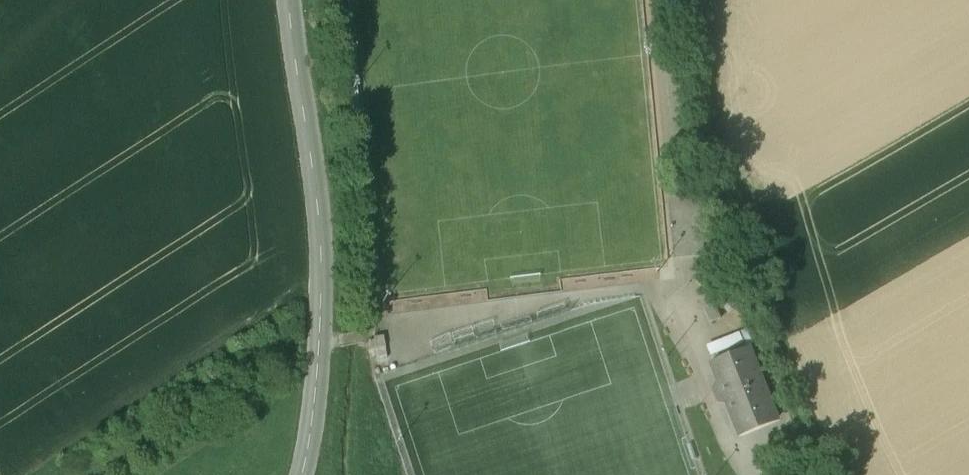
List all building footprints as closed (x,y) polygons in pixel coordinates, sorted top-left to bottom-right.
[(750,351),(714,365),(741,435),(777,421),(750,351)]
